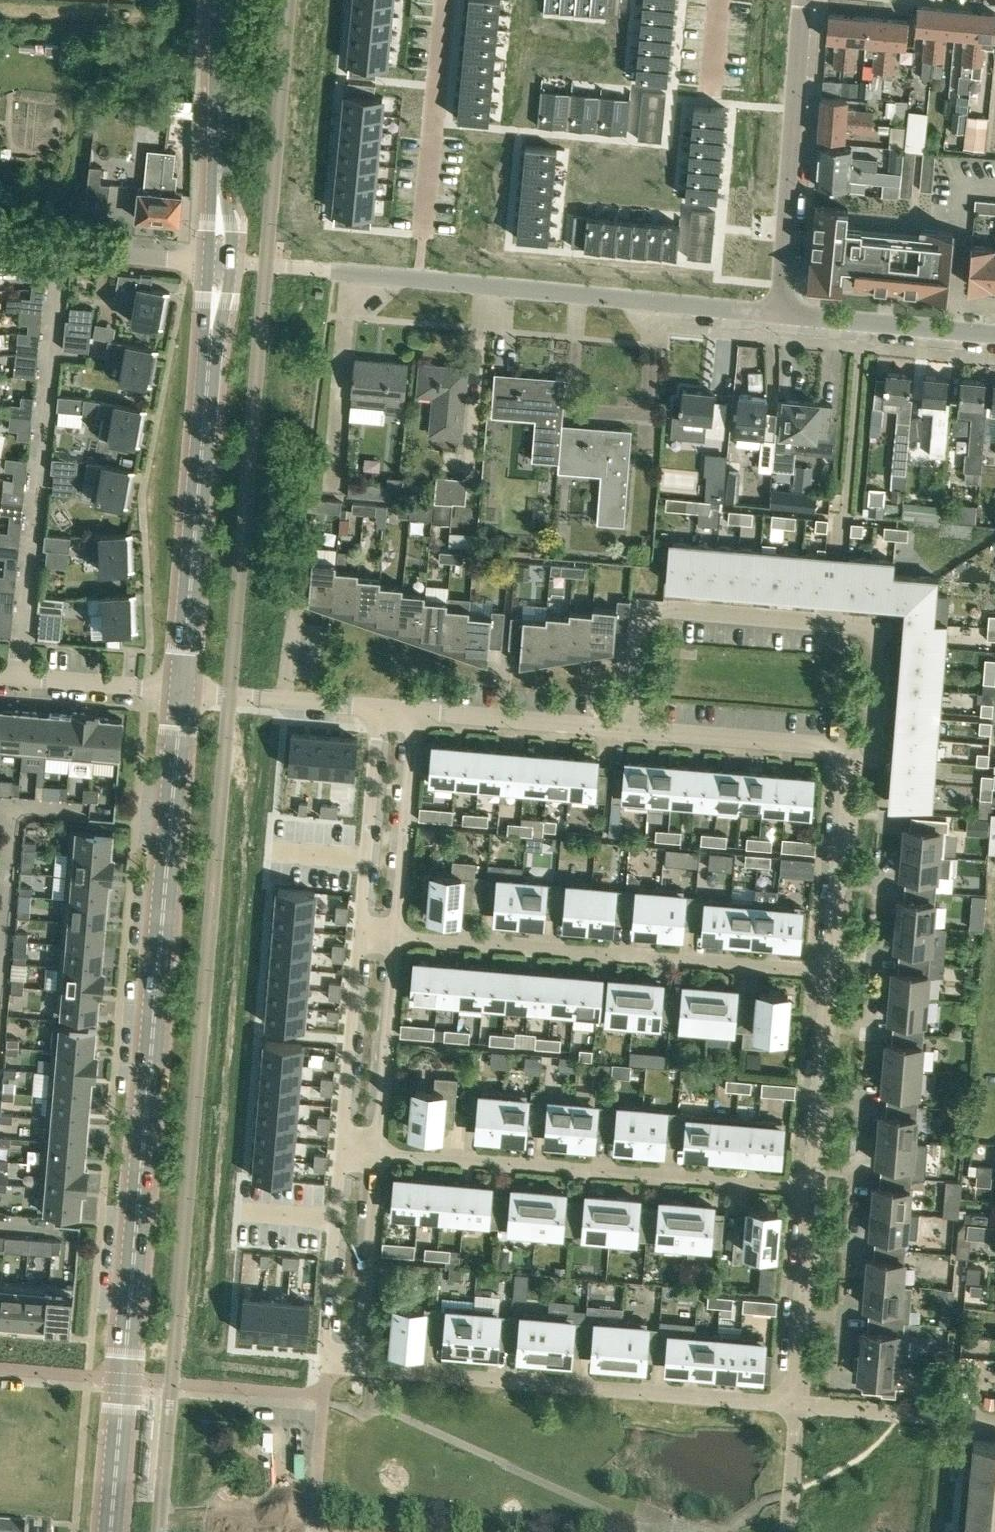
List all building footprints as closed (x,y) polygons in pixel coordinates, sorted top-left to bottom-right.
[(354,11),(391,14),(392,0),(355,0),(354,11)] [(468,7),(500,11),(501,0),(469,0),(468,7)] [(560,7),(575,8),(576,0),(561,0),(560,7)] [(575,8),(591,10),(592,0),(576,0),(575,8)] [(591,10),(607,11),(607,3),(608,0),(592,0),(591,10)] [(642,14),(673,17),(675,1),(661,0),(643,0),(642,14)] [(607,3),(607,11),(619,12),(620,4),(607,3)] [(932,59),(937,8),(917,6),(915,30),(924,31),(923,39),(924,39),(921,78),(931,79),(932,59)] [(468,7),(466,23),(498,26),(500,11),(468,7)] [(946,33),(954,34),(957,9),(937,8),(932,59),(942,60),(944,41),(946,41),(946,33)] [(971,76),(972,63),(976,11),(957,9),(954,34),(962,35),(962,43),(964,43),(961,75),(959,75),(957,92),(969,93),(971,76)] [(354,11),(352,27),(389,31),(391,14),(354,11)] [(982,64),(984,45),(985,45),(986,37),(994,38),(994,36),(994,13),(976,11),(972,63),(971,76),(981,76),(982,64)] [(642,14),(640,29),(672,32),(673,17),(642,14)] [(834,67),(844,68),(848,15),(828,14),(826,38),(834,39),(834,49),(835,49),(834,67)] [(848,15),(844,68),(854,69),(856,51),(857,51),(858,41),(866,42),(868,17),(848,15)] [(882,78),(883,71),(888,19),(868,17),(866,42),(873,43),(872,52),(874,52),(871,85),(870,97),(880,98),(882,78)] [(906,46),(908,21),(888,19),(883,71),(893,72),(894,55),(897,55),(898,45),(906,46)] [(466,23),(465,38),(497,41),(498,26),(466,23)] [(352,27),(351,44),(387,48),(389,31),(352,27)] [(640,29),(639,44),(671,47),(672,32),(640,29)] [(465,38),(463,53),(495,56),(497,41),(465,38)] [(351,44),(349,62),(359,63),(367,64),(377,65),(386,65),(387,48),(351,44)] [(639,44),(637,59),(669,62),(671,47),(639,44)] [(463,53),(462,68),(494,71),(495,56),(463,53)] [(637,59),(636,75),(668,78),(669,62),(637,59)] [(349,62),(348,74),(358,75),(359,63),(349,62)] [(359,63),(358,75),(366,75),(367,64),(359,63)] [(367,64),(366,75),(376,76),(377,65),(367,64)] [(942,65),(934,64),(932,76),(941,77),(942,65)] [(462,68),(460,84),(492,87),(494,71),(462,68)] [(891,90),(892,79),(884,78),(883,90),(891,90)] [(841,93),(842,81),(823,80),(822,92),(841,93)] [(347,81),(346,93),(356,94),(357,82),(347,81)] [(859,82),(842,81),(841,95),(858,96),(859,82)] [(357,82),(356,94),(364,95),(366,83),(357,82)] [(366,83),(364,95),(374,96),(375,84),(366,83)] [(460,84),(459,99),(491,102),(492,87),(460,84)] [(860,96),(870,97),(871,85),(861,84),(860,96)] [(537,89),(534,125),(564,128),(567,92),(537,89)] [(642,91),(641,99),(653,100),(654,92),(642,91)] [(567,92),(564,128),(593,130),(596,95),(567,92)] [(654,92),(653,100),(665,102),(666,94),(654,92)] [(346,93),(344,111),(381,114),(383,96),(374,96),(364,95),(356,94),(346,93)] [(596,95),(593,130),(623,133),(627,98),(596,95)] [(847,98),(822,96),(820,117),(873,121),(874,111),(855,110),(855,108),(846,108),(847,98)] [(191,109),(192,100),(193,100),(193,99),(170,97),(169,107),(191,110),(191,109)] [(459,99),(457,115),(489,118),(491,102),(459,99)] [(641,99),(640,107),(652,108),(653,100),(641,99)] [(653,100),(652,108),(665,109),(665,102),(653,100)] [(887,100),(886,111),(894,112),(895,101),(887,100)] [(894,116),(893,124),(905,125),(906,125),(908,111),(907,110),(908,101),(895,100),(895,101),(894,112),(894,116)] [(694,103),(692,119),(724,122),(726,106),(694,103)] [(640,107),(640,115),(652,116),(652,108),(640,107)] [(652,108),(652,116),(664,117),(665,109),(652,108)] [(344,111),(343,127),(379,131),(381,114),(344,111)] [(928,114),(908,111),(906,125),(903,149),(923,152),(928,114)] [(966,113),(953,111),(951,131),(964,132),(966,113)] [(640,115),(639,122),(651,124),(652,116),(640,115)] [(652,116),(651,124),(663,125),(664,117),(652,116)] [(872,130),(873,121),(820,117),(819,137),(831,138),(843,139),(844,130),(853,130),(853,129),(872,130)] [(692,119),(691,134),(723,137),(724,122),(692,119)] [(639,122),(638,130),(650,131),(651,124),(639,122)] [(651,124),(650,131),(662,132),(663,125),(651,124)] [(878,124),(878,132),(890,133),(891,125),(878,124)] [(987,126),(967,124),(963,147),(984,150),(987,126)] [(343,127),(341,144),(378,148),(379,131),(343,127)] [(638,130),(637,138),(649,140),(650,131),(638,130)] [(650,131),(649,140),(662,141),(662,132),(650,131)] [(691,134),(690,150),(721,153),(723,137),(691,134)] [(890,136),(889,147),(903,148),(904,138),(890,136)] [(341,144),(340,161),(376,164),(378,148),(341,144)] [(851,147),(830,146),(818,145),(817,165),(876,170),(877,159),(851,156),(851,147)] [(525,147),(524,162),(555,165),(557,150),(525,147)] [(889,172),(901,173),(903,149),(894,148),(893,159),(891,159),(889,172)] [(158,220),(165,151),(148,149),(144,187),(139,186),(136,218),(140,219),(141,221),(151,222),(151,220),(158,220)] [(690,150),(688,165),(720,168),(721,153),(690,150)] [(899,196),(911,197),(915,151),(903,150),(899,196)] [(165,151),(158,220),(164,221),(164,223),(174,224),(176,222),(179,222),(182,195),(176,194),(176,188),(177,174),(174,174),(176,152),(165,151)] [(923,152),(920,190),(932,191),(935,153),(923,152)] [(340,161),(338,178),(375,181),(376,164),(340,161)] [(524,162),(522,177),(554,180),(555,165),(524,162)] [(688,165),(687,180),(718,183),(720,168),(688,165)] [(889,172),(876,170),(817,165),(816,185),(848,188),(849,180),(900,184),(901,173),(889,172)] [(90,166),(87,200),(108,202),(110,184),(100,183),(102,167),(90,166)] [(522,177),(521,192),(552,196),(554,180),(522,177)] [(338,178),(336,194),(373,198),(375,181),(338,178)] [(687,180),(685,196),(717,199),(718,183),(687,180)] [(521,192),(519,208),(551,211),(552,196),(521,192)] [(336,194),(335,212),(345,213),(353,214),(361,215),(371,216),(373,198),(336,194)] [(841,283),(843,264),(857,265),(855,285),(947,294),(953,232),(921,229),(921,233),(846,226),(848,209),(816,206),(809,280),(841,283)] [(519,208),(518,223),(550,226),(551,211),(519,208)] [(692,209),(691,217),(703,219),(704,210),(692,209)] [(704,210),(703,219),(715,220),(716,212),(704,210)] [(335,212),(334,224),(343,225),(345,213),(335,212)] [(345,213),(343,225),(352,226),(353,214),(345,213)] [(353,214),(352,226),(360,226),(361,215),(353,214)] [(574,214),(573,222),(586,223),(587,215),(574,214)] [(361,215),(360,226),(370,227),(371,216),(361,215)] [(585,239),(584,247),(600,248),(603,217),(587,215),(586,223),(585,231),(585,239)] [(603,217),(600,248),(615,250),(618,218),(603,217)] [(691,217),(690,225),(702,226),(703,219),(691,217)] [(618,218),(615,250),(631,251),(634,219),(618,218)] [(810,219),(795,218),(789,280),(804,282),(810,219)] [(634,219),(631,251),(646,253),(649,221),(634,219)] [(703,219),(702,226),(714,227),(715,220),(703,219)] [(649,221),(646,253),(661,254),(664,222),(649,221)] [(573,222),(572,230),(585,231),(586,223),(573,222)] [(664,222),(661,254),(677,256),(680,224),(664,222)] [(518,223),(516,239),(548,242),(550,226),(518,223)] [(690,225),(689,233),(701,234),(702,226),(690,225)] [(702,226),(701,234),(714,235),(714,227),(702,226)] [(572,230),(572,237),(585,239),(585,231),(572,230)] [(689,233),(689,240),(701,242),(701,234),(689,233)] [(701,234),(701,242),(713,243),(714,235),(701,234)] [(572,237),(571,246),(584,247),(585,239),(572,237)] [(689,240),(688,248),(700,249),(701,242),(689,240)] [(701,242),(700,249),(712,251),(713,243),(701,242)] [(971,245),(967,284),(990,286),(994,247),(971,245)] [(688,248),(687,256),(699,258),(700,249),(688,248)] [(700,249),(699,258),(711,259),(712,251),(700,249)] [(151,288),(153,276),(140,275),(138,286),(122,282),(119,297),(135,300),(131,322),(163,328),(163,327),(162,326),(164,314),(165,314),(165,313),(160,312),(164,292),(169,293),(170,292),(151,288)] [(45,281),(32,280),(31,289),(44,290),(45,281)] [(31,298),(43,299),(44,290),(31,289),(31,298)] [(66,319),(64,334),(90,336),(92,321),(66,319)] [(28,324),(27,333),(40,334),(41,325),(28,324)] [(27,333),(26,342),(39,343),(40,334),(27,333)] [(89,351),(90,336),(64,334),(63,349),(89,351)] [(151,386),(152,384),(151,384),(153,372),(154,372),(154,371),(148,370),(152,350),(158,351),(158,350),(127,343),(108,340),(105,357),(124,361),(120,380),(151,386)] [(373,360),(356,358),(354,374),(352,374),(352,379),(353,379),(352,394),(354,394),(378,397),(376,409),(385,410),(385,411),(402,413),(403,403),(407,363),(382,361),(382,360),(381,360),(380,362),(374,362),(374,360),(373,360)] [(436,433),(432,433),(432,432),(431,432),(431,434),(460,436),(466,369),(421,365),(418,394),(435,396),(432,422),(437,422),(436,433)] [(37,369),(24,367),(23,376),(36,378),(37,369)] [(537,417),(534,459),(532,459),(532,460),(559,462),(560,456),(562,430),(566,377),(556,377),(556,378),(557,378),(557,384),(541,383),(541,377),(510,374),(509,380),(496,379),(496,372),(495,372),(492,411),(493,411),(493,404),(508,405),(507,415),(537,417)] [(762,372),(751,372),(752,390),(763,389),(762,372)] [(910,421),(911,417),(912,398),(908,398),(911,375),(886,372),(884,397),(883,408),(897,410),(892,472),(906,473),(909,438),(910,421)] [(947,378),(923,376),(921,400),(922,400),(921,410),(933,412),(929,454),(945,456),(950,402),(945,402),(947,378)] [(987,407),(983,406),(985,381),(961,379),(958,404),(959,404),(958,416),(972,417),(969,453),(965,452),(963,470),(966,471),(965,482),(979,483),(987,407)] [(672,415),(670,436),(705,440),(705,435),(724,437),(727,402),(714,400),(715,392),(683,389),(682,400),(680,400),(679,405),(681,405),(680,416),(672,415)] [(20,405),(33,406),(34,397),(21,395),(20,405)] [(58,395),(57,410),(83,412),(84,397),(58,395)] [(739,395),(736,433),(738,433),(736,445),(760,447),(759,467),(758,471),(771,472),(771,468),(772,468),(773,454),(777,413),(765,412),(767,398),(739,395)] [(140,446),(140,444),(139,444),(141,432),(142,432),(143,431),(137,430),(141,409),(147,411),(147,409),(99,400),(84,397),(83,412),(96,415),(103,416),(99,438),(140,446)] [(772,468),(772,471),(795,473),(796,451),(801,401),(785,399),(783,414),(777,413),(773,454),(772,468)] [(801,401),(796,451),(805,452),(806,436),(815,437),(829,438),(831,415),(832,405),(818,404),(819,403),(801,401)] [(950,437),(962,438),(964,417),(952,416),(950,437)] [(911,417),(910,421),(909,438),(921,439),(923,418),(911,417)] [(575,431),(562,430),(560,456),(574,457),(574,461),(604,464),(599,521),(597,521),(597,522),(624,525),(629,465),(632,429),(622,428),(622,429),(623,430),(623,441),(606,439),(607,428),(576,426),(575,431)] [(30,440),(31,431),(18,430),(17,439),(30,440)] [(703,475),(706,475),(724,476),(726,454),(705,453),(703,475)] [(77,475),(78,460),(52,457),(51,472),(77,475)] [(128,507),(128,506),(127,505),(129,493),(130,493),(131,492),(125,491),(129,471),(135,472),(135,471),(87,461),(83,481),(95,483),(92,500),(128,507)] [(27,472),(14,471),(13,480),(26,481),(27,472)] [(740,472),(728,471),(726,499),(738,500),(740,472)] [(796,471),(794,488),(811,489),(812,473),(796,471)] [(347,496),(400,500),(402,478),(387,477),(387,485),(349,481),(348,494),(347,494),(347,496)] [(452,503),(465,504),(468,479),(437,478),(434,503),(452,504),(452,503)] [(12,489),(25,490),(26,481),(13,480),(12,489)] [(862,504),(880,505),(881,488),(864,487),(862,504)] [(894,488),(892,503),(902,504),(904,489),(894,488)] [(792,497),(791,508),(814,511),(815,499),(792,497)] [(410,506),(409,516),(421,517),(432,517),(433,501),(411,499),(410,506)] [(698,512),(699,500),(687,499),(686,511),(698,512)] [(699,500),(698,512),(710,513),(711,501),(699,500)] [(364,512),(365,502),(353,501),(352,511),(364,512)] [(377,503),(365,502),(364,512),(376,513),(377,503)] [(977,505),(941,502),(940,521),(975,524),(977,505)] [(451,506),(434,504),(433,519),(450,520),(451,506)] [(933,522),(935,506),(916,504),(914,520),(933,522)] [(409,516),(410,506),(398,505),(397,515),(409,516)] [(869,505),(869,515),(885,515),(885,505),(869,505)] [(740,523),(741,511),(729,510),(728,522),(740,523)] [(753,512),(741,511),(740,523),(752,524),(753,512)] [(22,524),(23,515),(10,514),(9,523),(22,524)] [(783,527),(784,515),(772,514),(771,526),(783,527)] [(784,515),(783,527),(795,528),(796,516),(784,515)] [(816,518),(815,530),(827,531),(828,519),(816,518)] [(851,522),(850,535),(862,536),(863,524),(851,522)] [(9,523),(8,532),(21,533),(22,524),(9,523)] [(895,539),(896,527),(884,526),(883,538),(895,539)] [(896,527),(895,539),(907,540),(908,528),(896,527)] [(461,546),(462,533),(450,532),(449,545),(461,546)] [(134,556),(133,555),(128,555),(126,535),(132,534),(132,533),(100,535),(84,536),(85,553),(101,552),(102,572),(134,570),(134,569),(133,569),(133,556),(134,556)] [(43,549),(69,551),(71,536),(45,534),(43,549)] [(692,584),(695,544),(673,542),(670,569),(668,568),(667,582),(669,582),(692,584)] [(717,546),(695,544),(692,584),(713,586),(717,546)] [(713,586),(735,588),(738,548),(717,546),(713,586)] [(817,547),(817,554),(803,553),(800,593),(833,596),(837,556),(825,555),(826,548),(817,547)] [(760,549),(738,548),(735,588),(756,589),(760,549)] [(781,551),(760,549),(756,589),(778,591),(781,551)] [(298,579),(299,579),(299,575),(310,576),(308,602),(309,603),(310,598),(332,600),(331,606),(332,606),(336,563),(313,561),(313,551),(301,550),(298,579)] [(451,562),(452,552),(440,551),(439,561),(451,562)] [(803,553),(781,551),(778,591),(800,593),(803,553)] [(464,553),(452,552),(451,562),(463,562),(464,553)] [(844,556),(837,556),(833,596),(841,596),(868,599),(872,559),(844,556)] [(5,557),(5,566),(17,568),(18,559),(5,557)] [(894,561),(872,559),(868,599),(890,601),(892,574),(894,561)] [(353,613),(354,613),(358,570),(336,568),(336,563),(332,606),(354,607),(353,613)] [(572,576),(573,566),(561,565),(560,575),(572,576)] [(17,577),(17,568),(5,566),(4,575),(17,577)] [(519,566),(518,576),(529,577),(530,567),(519,566)] [(585,567),(573,566),(572,576),(584,577),(585,567)] [(359,570),(358,570),(354,613),(376,615),(376,621),(380,578),(358,576),(359,570)] [(908,602),(937,578),(892,574),(890,601),(908,602)] [(398,628),(399,628),(402,585),(380,583),(381,578),(380,578),(376,621),(398,622),(398,628)] [(933,622),(937,578),(908,602),(907,620),(933,622)] [(403,585),(402,585),(399,628),(420,630),(420,636),(421,636),(425,593),(403,591),(403,585)] [(443,643),(447,600),(425,598),(425,593),(421,636),(443,638),(442,643),(443,643)] [(130,595),(136,595),(136,594),(104,596),(88,596),(89,613),(90,637),(106,636),(107,645),(122,647),(122,646),(121,632),(138,631),(138,629),(137,629),(136,617),(137,617),(137,616),(131,616),(130,595)] [(65,598),(39,595),(37,610),(64,613),(65,598)] [(617,608),(594,606),(590,649),(591,650),(591,644),(613,646),(613,650),(614,650),(616,624),(627,625),(627,629),(628,629),(630,600),(618,599),(617,608)] [(448,600),(447,600),(443,643),(465,645),(464,651),(465,651),(469,608),(447,606),(448,600)] [(1,601),(0,610),(13,611),(14,602),(1,601)] [(592,612),(570,610),(567,653),(568,653),(568,647),(590,649),(594,606),(593,606),(592,612)] [(470,608),(469,608),(465,651),(488,653),(487,663),(488,663),(490,642),(501,643),(501,647),(502,647),(505,611),(492,610),(492,615),(469,613),(470,608)] [(13,611),(0,610),(0,615),(0,619),(13,620),(13,611)] [(545,651),(567,653),(570,610),(569,615),(547,614),(544,657),(545,657),(545,651)] [(519,665),(520,665),(521,655),(544,657),(547,614),(546,619),(511,616),(508,648),(509,648),(510,644),(521,645),(519,665)] [(905,643),(945,646),(947,623),(933,622),(907,620),(905,643)] [(988,627),(987,639),(994,639),(994,627),(988,627)] [(943,667),(945,646),(905,643),(903,664),(943,667)] [(984,671),(994,671),(994,659),(985,659),(984,671)] [(941,689),(943,667),(903,664),(902,686),(941,689)] [(984,671),(983,683),(994,684),(994,671),(984,671)] [(900,708),(940,711),(941,689),(902,686),(900,708)] [(981,702),(980,714),(992,716),(993,703),(981,702)] [(26,711),(2,709),(0,729),(0,752),(22,754),(26,711)] [(46,756),(50,713),(26,711),(22,754),(46,756)] [(50,713),(46,756),(70,758),(73,715),(50,713)] [(937,740),(939,717),(899,714),(897,736),(937,740)] [(70,758),(94,760),(97,717),(73,715),(70,758)] [(94,760),(119,762),(122,719),(97,717),(94,760)] [(980,720),(979,733),(991,733),(992,721),(980,720)] [(291,733),(288,768),(311,770),(314,735),(291,733)] [(314,735),(311,770),(332,772),(335,737),(314,735)] [(935,761),(937,740),(897,736),(895,758),(935,761)] [(335,737),(332,772),(355,774),(358,739),(335,737)] [(432,785),(455,787),(458,748),(435,746),(432,785)] [(481,750),(458,748),(455,787),(456,787),(456,782),(478,784),(481,750)] [(504,752),(495,751),(481,750),(478,784),(501,786),(504,752)] [(524,788),(527,754),(504,752),(501,786),(524,788)] [(977,752),(976,764),(988,765),(989,753),(977,752)] [(524,788),(546,790),(549,756),(527,754),(524,788)] [(572,757),(549,756),(546,790),(568,792),(568,796),(569,796),(572,757)] [(572,757),(569,796),(591,798),(591,800),(605,801),(608,767),(607,767),(606,772),(595,771),(595,759),(572,757)] [(935,761),(895,758),(894,779),(934,783),(935,761)] [(649,798),(651,764),(628,762),(627,774),(615,773),(616,768),(614,768),(608,835),(621,836),(623,821),(619,820),(621,802),(625,802),(625,808),(647,810),(648,798),(649,798)] [(674,766),(660,765),(651,764),(649,798),(671,800),(674,766)] [(671,800),(694,802),(697,768),(674,766),(671,800)] [(720,770),(697,768),(694,802),(717,804),(720,770)] [(742,772),(734,771),(720,770),(717,804),(739,806),(742,772)] [(742,772),(739,806),(762,808),(765,774),(742,772)] [(788,776),(779,775),(765,774),(762,808),(784,810),(784,815),(788,776)] [(981,774),(980,786),(993,787),(994,775),(981,774)] [(788,776),(784,815),(808,817),(811,778),(788,776)] [(894,779),(892,802),(932,805),(934,783),(894,779)] [(12,782),(11,794),(19,795),(20,783),(12,782)] [(36,784),(35,796),(43,797),(44,785),(36,784)] [(60,786),(59,798),(67,799),(68,787),(60,786)] [(991,799),(993,787),(980,786),(979,798),(991,799)] [(90,801),(91,789),(84,788),(83,800),(90,801)] [(99,789),(91,789),(90,801),(98,801),(99,789)] [(300,801),(299,813),(307,813),(308,802),(300,801)] [(321,802),(320,814),(329,815),(330,803),(321,802)] [(330,803),(329,815),(337,816),(338,804),(330,803)] [(442,809),(441,822),(452,822),(453,810),(442,809)] [(475,824),(476,813),(463,812),(462,823),(475,824)] [(476,813),(475,824),(487,825),(488,814),(476,813)] [(944,855),(944,853),(947,819),(917,816),(916,828),(905,828),(903,851),(944,855)] [(967,834),(987,835),(989,820),(968,818),(967,834)] [(544,819),(543,826),(543,830),(556,831),(556,820),(544,819)] [(520,834),(521,823),(508,822),(507,833),(520,834)] [(520,834),(532,835),(533,825),(521,823),(520,834)] [(68,853),(114,857),(114,856),(111,855),(113,833),(70,829),(68,853)] [(668,841),(669,830),(656,829),(655,840),(668,841)] [(669,830),(668,841),(680,842),(681,831),(669,830)] [(700,844),(713,845),(714,834),(701,833),(700,844)] [(727,835),(714,834),(713,845),(726,846),(727,835)] [(759,848),(760,838),(747,837),(746,847),(759,848)] [(772,839),(760,838),(759,848),(771,850),(772,839)] [(792,851),(793,838),(782,838),(781,850),(792,851)] [(36,842),(24,841),(23,849),(35,850),(36,842)] [(660,849),(660,863),(693,864),(693,850),(660,849)] [(944,855),(903,851),(901,875),(912,876),(911,888),(936,890),(939,855),(944,855)] [(66,875),(112,879),(114,857),(68,853),(66,875)] [(757,865),(758,854),(746,853),(745,864),(757,865)] [(758,854),(757,865),(770,866),(771,855),(758,854)] [(465,911),(465,904),(466,899),(477,900),(477,905),(478,906),(482,857),(459,855),(458,871),(440,869),(438,888),(434,887),(434,888),(432,887),(431,895),(429,912),(438,913),(438,909),(465,911)] [(790,874),(792,857),(781,856),(780,873),(790,874)] [(34,865),(22,864),(21,871),(33,872),(34,865)] [(112,879),(66,875),(64,898),(107,902),(109,880),(112,880),(112,879)] [(498,907),(497,912),(497,919),(519,921),(522,881),(487,878),(484,911),(485,911),(486,906),(498,907)] [(542,911),(555,912),(557,884),(522,881),(519,921),(541,923),(542,911)] [(592,887),(557,884),(555,912),(567,913),(566,925),(588,927),(592,887)] [(32,888),(20,886),(19,894),(31,895),(32,888)] [(635,931),(658,933),(661,888),(639,886),(639,891),(626,889),(624,918),(636,919),(635,931)] [(612,917),(624,918),(626,889),(592,887),(588,927),(611,929),(612,917)] [(278,888),(277,909),(313,912),(315,892),(278,888)] [(684,890),(661,888),(658,933),(680,934),(681,923),(693,924),(696,895),(683,894),(684,890)] [(896,923),(933,926),(936,890),(911,888),(910,900),(898,899),(896,923)] [(977,929),(981,895),(968,893),(963,927),(977,929)] [(705,937),(728,939),(731,900),(709,898),(709,896),(696,895),(693,924),(706,925),(705,937)] [(62,921),(105,924),(107,902),(64,898),(62,921)] [(728,939),(737,939),(751,940),(754,901),(731,900),(728,939)] [(751,940),(774,942),(777,903),(754,901),(751,940)] [(800,905),(777,903),(774,942),(797,944),(800,905)] [(334,905),(333,913),(346,914),(346,906),(334,905)] [(30,910),(18,909),(17,917),(29,918),(30,910)] [(277,909),(275,928),(312,931),(313,912),(277,909)] [(333,913),(333,922),(345,923),(346,914),(333,913)] [(105,924),(62,921),(60,943),(103,947),(105,924)] [(905,960),(930,962),(933,926),(896,923),(894,946),(906,947),(905,960)] [(275,928),(273,947),(310,950),(312,931),(275,928)] [(28,933),(16,932),(15,940),(27,941),(28,933)] [(103,947),(60,943),(58,966),(104,970),(104,969),(101,969),(103,947)] [(331,943),(330,952),(342,953),(343,944),(331,943)] [(273,947),(272,966),(308,969),(310,950),(273,947)] [(330,952),(329,960),(342,961),(342,953),(330,952)] [(26,956),(14,955),(13,962),(25,964),(26,956)] [(927,998),(930,962),(905,960),(903,972),(892,971),(890,995),(927,998)] [(437,1003),(440,964),(416,962),(413,1001),(437,1003)] [(463,966),(440,964),(437,1003),(438,1003),(438,999),(460,1001),(463,966)] [(102,993),(104,970),(58,966),(56,989),(102,993)] [(272,966),(270,985),(307,988),(308,969),(272,966)] [(463,966),(460,1001),(483,1002),(486,968),(463,966)] [(508,970),(486,968),(483,1002),(505,1004),(508,970)] [(531,972),(508,970),(505,1004),(528,1006),(531,972)] [(531,972),(528,1006),(551,1008),(554,974),(531,972)] [(576,976),(554,974),(551,1008),(573,1010),(572,1015),(573,1015),(576,976)] [(596,1018),(599,989),(599,984),(600,978),(576,976),(573,1015),(596,1017),(595,1018),(596,1018)] [(12,985),(23,986),(24,979),(12,978),(12,985)] [(610,990),(599,989),(596,1018),(608,1019),(608,1024),(632,1026),(636,981),(611,979),(610,990)] [(658,1023),(670,1024),(672,996),(660,995),(661,983),(636,981),(632,1026),(657,1028),(658,1023)] [(327,982),(327,990),(339,991),(340,983),(327,982)] [(23,986),(12,985),(11,993),(23,994),(23,986)] [(270,985),(269,1004),(305,1007),(307,988),(270,985)] [(685,997),(672,996),(670,1024),(707,1027),(710,987),(686,985),(685,997)] [(710,987),(707,1027),(744,1031),(746,1002),(734,1001),(735,989),(710,987)] [(102,994),(102,993),(56,989),(54,1012),(97,1016),(99,993),(102,994)] [(327,990),(326,998),(338,999),(339,991),(327,990)] [(759,1003),(746,1002),(744,1031),(743,1046),(766,1048),(768,1033),(784,1034),(786,1013),(788,994),(760,991),(759,1003)] [(898,1031),(924,1034),(927,998),(890,995),(888,1018),(899,1019),(898,1031)] [(269,1004),(267,1024),(303,1028),(305,1007),(269,1004)] [(326,1009),(325,1018),(337,1019),(337,1010),(326,1009)] [(424,1025),(423,1038),(433,1039),(435,1026),(424,1025)] [(51,1049),(97,1053),(97,1052),(94,1052),(96,1029),(53,1026),(51,1049)] [(444,1040),(456,1041),(457,1030),(445,1029),(444,1040)] [(457,1030),(456,1041),(469,1042),(470,1031),(457,1030)] [(881,1089),(882,1032),(870,1031),(870,1089),(881,1089)] [(897,1044),(891,1043),(886,1043),(884,1066),(921,1069),(924,1034),(898,1031),(897,1044)] [(502,1044),(503,1034),(490,1033),(489,1043),(502,1044)] [(503,1034),(502,1044),(514,1046),(515,1035),(503,1034)] [(547,1048),(548,1037),(536,1036),(535,1047),(547,1048)] [(548,1037),(547,1048),(560,1049),(561,1039),(548,1037)] [(7,1045),(18,1046),(19,1039),(7,1038),(7,1045)] [(265,1041),(264,1061),(300,1064),(302,1044),(265,1041)] [(18,1054),(18,1046),(7,1045),(6,1053),(18,1054)] [(51,1049),(49,1072),(95,1076),(97,1053),(51,1049)] [(592,1061),(593,1050),(580,1049),(579,1059),(592,1061)] [(653,1052),(652,1065),(664,1066),(665,1053),(653,1052)] [(747,1053),(746,1066),(759,1067),(760,1054),(747,1053)] [(541,1057),(531,1057),(530,1073),(540,1074),(541,1057)] [(322,1058),(321,1066),(333,1067),(333,1059),(322,1058)] [(264,1061),(262,1081),(299,1084),(300,1064),(264,1061)] [(598,1063),(597,1071),(610,1072),(610,1064),(598,1063)] [(893,1091),(892,1103),(918,1105),(921,1069),(884,1066),(882,1090),(893,1091)] [(5,1068),(4,1076),(16,1077),(16,1069),(5,1068)] [(693,1069),(681,1069),(680,1081),(692,1081),(693,1069)] [(95,1076),(49,1072),(47,1095),(90,1098),(92,1076),(95,1077),(95,1076)] [(442,1108),(455,1109),(458,1078),(435,1076),(434,1091),(415,1089),(412,1129),(440,1132),(442,1108)] [(319,1077),(319,1085),(331,1086),(332,1078),(319,1077)] [(725,1090),(738,1091),(739,1080),(726,1079),(725,1090)] [(752,1081),(739,1080),(738,1091),(751,1092),(752,1081)] [(262,1081),(261,1100),(297,1103),(299,1084),(262,1081)] [(761,1095),(772,1095),(773,1083),(762,1082),(761,1095)] [(319,1085),(318,1093),(330,1095),(331,1086),(319,1085)] [(478,1135),(501,1137),(504,1092),(482,1090),(482,1095),(469,1094),(466,1127),(467,1128),(467,1122),(479,1124),(478,1135)] [(3,1091),(2,1099),(14,1100),(14,1092),(3,1091)] [(536,1128),(539,1100),(526,1099),(527,1094),(504,1092),(501,1137),(523,1139),(524,1127),(536,1128)] [(45,1117),(88,1121),(90,1098),(47,1095),(45,1117)] [(261,1100),(259,1119),(296,1122),(297,1103),(261,1100)] [(570,1143),(573,1103),(539,1100),(536,1128),(549,1129),(548,1141),(570,1143)] [(593,1133),(606,1134),(608,1106),(573,1103),(570,1143),(592,1145),(593,1133)] [(880,1115),(878,1138),(915,1141),(918,1105),(892,1103),(891,1115),(880,1115)] [(608,1106),(606,1134),(618,1135),(617,1147),(639,1149),(643,1109),(608,1106)] [(675,1140),(677,1111),(643,1109),(639,1149),(662,1151),(663,1139),(675,1140)] [(710,1155),(713,1116),(691,1114),(691,1113),(677,1111),(675,1140),(687,1141),(686,1153),(710,1155)] [(1,1114),(0,1121),(12,1122),(13,1115),(1,1114)] [(316,1115),(315,1124),(328,1125),(328,1116),(316,1115)] [(736,1118),(713,1116),(710,1155),(733,1157),(736,1118)] [(43,1140),(86,1144),(88,1121),(45,1117),(43,1140)] [(733,1157),(755,1159),(759,1120),(736,1118),(733,1157)] [(259,1119),(257,1138),(294,1141),(296,1122),(259,1119)] [(759,1120),(755,1159),(779,1160),(782,1122),(759,1120)] [(315,1124),(315,1132),(327,1133),(328,1125),(315,1124)] [(10,1145),(11,1137),(0,1137),(0,1144),(10,1145)] [(257,1138),(256,1157),(292,1160),(294,1141),(257,1138)] [(912,1177),(915,1141),(878,1138),(876,1162),(887,1163),(886,1175),(912,1177)] [(42,1163),(88,1167),(88,1166),(84,1166),(86,1144),(43,1140),(42,1163)] [(313,1154),(312,1162),(324,1163),(325,1155),(313,1154)] [(256,1157),(254,1177),(291,1180),(292,1160),(256,1157)] [(8,1168),(9,1160),(0,1160),(0,1167),(8,1168)] [(312,1162),(311,1170),(324,1171),(324,1163),(312,1162)] [(88,1167),(42,1163),(40,1186),(86,1189),(88,1167)] [(992,1176),(993,1167),(993,1166),(978,1165),(977,1175),(992,1176)] [(874,1186),(872,1210),(908,1213),(912,1177),(886,1175),(885,1187),(874,1186)] [(992,1176),(977,1175),(976,1185),(991,1186),(992,1176)] [(394,1217),(417,1219),(421,1180),(397,1178),(394,1217)] [(443,1182),(421,1180),(417,1219),(440,1221),(443,1182)] [(466,1184),(443,1182),(440,1221),(463,1223),(466,1184)] [(490,1186),(466,1184),(463,1223),(485,1225),(485,1226),(499,1227),(501,1199),(489,1198),(490,1186)] [(86,1189),(40,1186),(38,1209),(80,1213),(82,1190),(85,1190),(86,1189)] [(514,1188),(514,1195),(513,1200),(501,1199),(499,1227),(511,1228),(510,1233),(535,1235),(539,1190),(514,1188)] [(564,1192),(539,1190),(535,1235),(560,1237),(560,1232),(573,1234),(575,1205),(563,1204),(564,1192)] [(588,1194),(588,1201),(587,1206),(575,1205),(573,1234),(610,1237),(613,1197),(588,1194)] [(647,1240),(649,1211),(637,1210),(638,1199),(613,1197),(610,1237),(647,1240)] [(661,1212),(649,1211),(647,1240),(683,1243),(682,1248),(683,1248),(687,1203),(662,1201),(661,1212)] [(712,1205),(687,1203),(683,1248),(708,1250),(708,1245),(722,1246),(724,1213),(723,1212),(723,1217),(711,1216),(712,1205)] [(946,1204),(945,1216),(953,1217),(958,1217),(959,1205),(946,1204)] [(774,1251),(776,1229),(778,1211),(750,1208),(749,1220),(736,1218),(732,1262),(755,1264),(756,1249),(774,1251)] [(905,1249),(908,1213),(872,1210),(870,1233),(881,1234),(880,1247),(905,1249)] [(965,1213),(965,1218),(964,1222),(972,1223),(987,1225),(988,1215),(965,1213)] [(972,1223),(969,1223),(968,1235),(994,1238),(994,1225),(987,1225),(972,1223)] [(21,1250),(29,1250),(30,1238),(22,1238),(21,1250)] [(45,1252),(52,1252),(53,1240),(46,1240),(45,1252)] [(53,1240),(52,1252),(60,1253),(61,1241),(53,1240)] [(404,1243),(403,1256),(414,1257),(415,1244),(404,1243)] [(437,1259),(438,1248),(425,1247),(424,1258),(437,1259)] [(868,1258),(866,1282),(902,1285),(905,1249),(880,1247),(879,1259),(868,1258)] [(438,1248),(437,1259),(449,1260),(450,1249),(438,1248)] [(261,1256),(260,1268),(269,1269),(269,1257),(261,1256)] [(283,1258),(282,1271),(290,1271),(291,1259),(283,1258)] [(291,1259),(290,1271),(298,1272),(299,1260),(291,1259)] [(462,1267),(450,1266),(449,1278),(461,1279),(462,1267)] [(555,1266),(555,1274),(566,1275),(566,1267),(555,1266)] [(776,1268),(761,1267),(759,1291),(775,1292),(776,1268)] [(711,1273),(694,1272),(693,1287),(710,1288),(711,1273)] [(2,1280),(0,1298),(0,1322),(22,1324),(25,1282),(2,1280)] [(46,1326),(49,1284),(25,1282),(22,1324),(46,1326)] [(899,1320),(902,1285),(866,1282),(864,1305),(869,1306),(868,1318),(874,1318),(899,1320)] [(49,1284),(46,1326),(71,1328),(74,1286),(49,1284)] [(984,1285),(970,1284),(969,1294),(983,1295),(984,1285)] [(707,1306),(720,1307),(721,1296),(708,1295),(707,1306)] [(721,1296),(720,1307),(732,1308),(733,1297),(721,1296)] [(243,1298),(240,1332),(263,1334),(266,1300),(243,1298)] [(742,1311),(753,1311),(754,1299),(743,1298),(742,1311)] [(543,1299),(541,1309),(560,1313),(562,1303),(543,1299)] [(952,1300),(941,1299),(940,1315),(951,1316),(952,1300)] [(266,1300),(263,1334),(284,1336),(287,1301),(266,1300)] [(287,1301),(284,1336),(307,1338),(310,1303),(287,1301)] [(422,1336),(434,1337),(437,1309),(396,1305),(393,1345),(421,1348),(422,1336)] [(473,1312),(437,1309),(434,1337),(447,1338),(446,1350),(470,1352),(474,1307),(473,1307),(473,1312)] [(496,1343),(508,1344),(511,1315),(499,1314),(499,1309),(474,1307),(470,1352),(495,1354),(496,1343)] [(511,1315),(508,1344),(521,1345),(520,1356),(544,1358),(548,1313),(523,1311),(523,1316),(511,1315)] [(570,1349),(582,1350),(585,1321),(573,1320),(573,1315),(548,1313),(544,1358),(569,1360),(570,1349)] [(595,1351),(594,1356),(594,1362),(619,1364),(622,1319),(598,1317),(597,1322),(585,1321),(582,1350),(595,1351)] [(904,1321),(899,1320),(874,1318),(873,1331),(862,1330),(860,1353),(901,1357),(904,1321)] [(644,1355),(657,1356),(659,1327),(647,1326),(647,1322),(622,1319),(619,1364),(643,1367),(644,1355)] [(668,1369),(691,1371),(695,1332),(673,1330),(673,1329),(659,1327),(657,1356),(669,1357),(668,1369)] [(695,1332),(691,1371),(714,1373),(717,1333),(695,1332)] [(714,1373),(737,1374),(740,1335),(739,1335),(739,1340),(718,1338),(718,1334),(717,1333),(714,1373)] [(763,1350),(764,1337),(740,1335),(737,1374),(759,1376),(759,1380),(768,1381),(771,1350),(763,1350)] [(947,1350),(939,1349),(935,1353),(935,1360),(946,1361),(947,1350)] [(901,1358),(901,1357),(860,1353),(860,1354),(854,1354),(854,1355),(855,1355),(854,1369),(859,1369),(858,1377),(869,1378),(868,1391),(893,1393),(896,1357),(901,1358)] [(983,1407),(994,1409),(994,1396),(985,1395),(983,1407)] [(969,1477),(967,1506),(994,1509),(994,1442),(973,1440),(970,1473),(969,1477)] [(964,1531),(994,1531),(994,1509),(967,1506),(964,1531)]
